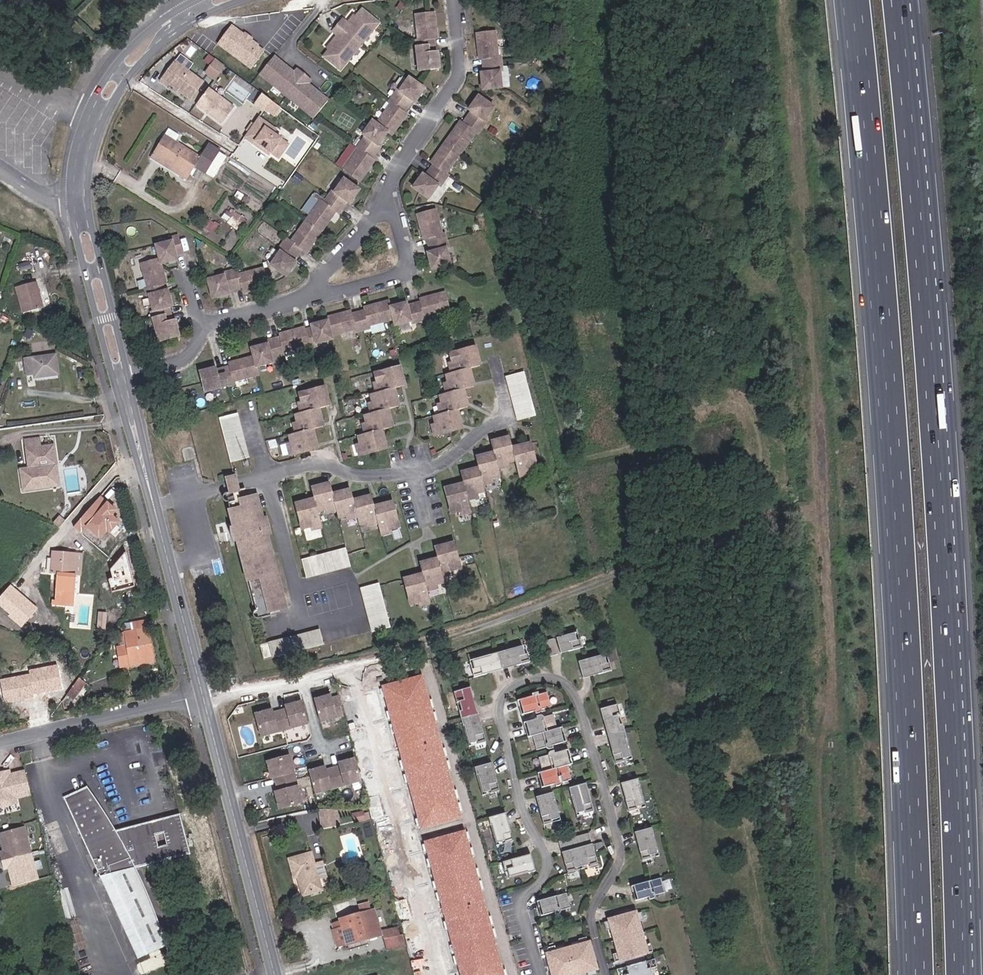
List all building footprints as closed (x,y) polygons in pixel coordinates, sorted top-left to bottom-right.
[(339,70),(377,25),(362,11),(349,26),(342,20),(332,32),(339,37),(323,56),(339,70)] [(434,16),(429,17),(415,19),(418,41),(415,42),(418,73),(439,71),(437,55),(434,55),(433,41),(436,40),(434,16)] [(260,45),(233,24),(220,41),(253,67),(266,51),(259,46),(260,45)] [(494,32),(475,35),(478,59),(482,58),(484,73),(480,73),(483,90),(502,88),(499,72),(503,72),(500,56),(497,57),(494,32)] [(206,72),(217,78),(226,62),(214,57),(206,72)] [(294,73),(273,57),(260,73),(314,116),(328,99),(307,83),(310,80),(297,70),(294,73)] [(75,65),(70,59),(61,66),(65,72),(75,65)] [(190,99),(204,81),(176,60),(161,80),(167,85),(169,83),(190,99)] [(424,91),(409,80),(399,93),(397,91),(387,104),(390,106),(375,126),(371,123),(361,135),(364,138),(355,150),(358,152),(343,171),(359,183),(373,163),(370,161),(379,150),(377,147),(387,134),(391,136),(406,117),(403,115),(411,103),(413,104),(424,91)] [(208,87),(196,104),(222,123),(234,107),(208,87)] [(263,109),(270,98),(262,92),(254,103),(263,109)] [(493,107),(478,96),(468,109),(471,111),(462,122),(460,121),(430,161),(433,164),(424,175),(422,173),(413,186),(427,197),(437,185),(439,187),(449,174),(446,172),(475,133),(477,134),(486,121),(484,120),(493,107)] [(281,106),(271,98),(265,107),(275,114),(281,106)] [(276,128),(258,115),(243,137),(253,144),(254,142),(262,147),(261,149),(269,155),(270,153),(278,158),(289,143),(274,132),(276,128)] [(153,153),(189,175),(194,166),(205,174),(219,151),(208,144),(200,157),(164,135),(153,153)] [(186,179),(189,175),(153,153),(150,157),(186,179)] [(358,191),(343,179),(333,193),(331,192),(322,203),(319,201),(289,240),(286,238),(276,250),(278,252),(268,264),(283,276),(294,262),(291,260),(300,249),(303,251),(335,213),(336,214),(346,203),(347,205),(358,191)] [(427,251),(430,263),(431,267),(449,263),(444,247),(448,246),(444,232),(441,233),(434,209),(416,213),(423,237),(426,237),(430,251),(427,251)] [(181,253),(176,235),(169,237),(170,242),(154,246),(157,259),(138,264),(145,287),(142,288),(144,296),(147,294),(150,309),(148,310),(157,341),(171,337),(178,335),(173,319),(170,320),(166,307),(170,306),(165,289),(162,290),(160,284),(163,283),(159,264),(175,259),(174,255),(181,253)] [(222,275),(206,279),(211,298),(227,293),(226,290),(239,287),(241,292),(266,286),(261,268),(237,274),(235,268),(221,272),(222,275)] [(35,282),(15,288),(22,313),(42,307),(35,282)] [(215,365),(199,369),(202,380),(204,390),(234,381),(233,379),(258,372),(255,365),(272,360),(271,355),(284,352),(283,349),(307,343),(308,345),(316,343),(315,340),(331,336),(330,333),(354,327),(355,330),(369,326),(369,323),(392,317),(394,323),(409,318),(410,322),(425,317),(425,314),(448,308),(446,299),(447,299),(444,290),(419,297),(420,300),(406,304),(405,300),(389,304),(387,299),(363,305),(364,308),(349,312),(348,309),(324,315),(325,318),(309,322),(310,325),(303,327),(302,324),(278,331),(279,334),(265,339),(265,341),(250,345),(253,354),(229,361),(230,364),(215,368),(215,365)] [(470,366),(478,364),(476,357),(480,356),(477,345),(452,351),(455,358),(451,360),(454,370),(447,372),(449,379),(446,380),(449,390),(441,392),(443,399),(439,401),(442,411),(435,413),(437,421),(433,422),(436,433),(459,427),(457,419),(460,418),(458,408),(465,406),(463,399),(467,397),(464,387),(472,385),(469,378),(473,377),(470,366)] [(55,354),(24,359),(26,375),(33,374),(34,377),(57,374),(55,354)] [(375,379),(376,382),(378,389),(372,391),(374,398),(370,399),(373,409),(366,411),(368,418),(364,420),(367,430),(359,432),(361,439),(357,440),(360,451),(384,445),(382,437),(384,437),(381,427),(389,425),(387,417),(391,416),(388,406),(395,404),(393,397),(397,396),(395,385),(402,383),(400,376),(404,375),(401,364),(377,371),(379,378),(375,379)] [(525,370),(507,374),(518,418),(536,414),(525,370)] [(294,418),(296,427),(297,429),(289,431),(292,438),(288,438),(291,449),(310,444),(312,443),(310,436),(314,435),(311,425),(319,423),(317,416),(321,414),(318,404),(326,402),(323,395),(327,394),(325,384),(301,390),(302,397),(299,398),(302,409),(296,410),(298,417),(294,418)] [(232,454),(237,453),(250,450),(239,408),(222,413),(232,454)] [(530,440),(519,443),(520,447),(513,449),(512,445),(509,435),(498,437),(500,441),(492,443),(494,450),(483,453),(484,457),(477,459),(479,466),(468,469),(470,472),(462,474),(464,481),(445,486),(452,511),(459,508),(460,512),(471,509),(468,497),(478,494),(477,491),(485,488),(483,482),(493,479),(492,475),(500,473),(498,466),(509,464),(508,460),(515,458),(519,474),(530,471),(529,467),(536,465),(530,440)] [(56,465),(53,445),(39,447),(38,438),(24,440),(28,468),(56,465)] [(241,465),(237,453),(232,454),(235,466),(241,465)] [(57,466),(21,472),(24,494),(61,489),(57,466)] [(346,487),(344,488),(336,490),(334,483),(326,485),(325,481),(314,484),(317,494),(318,498),(311,500),(310,496),(299,499),(305,523),(312,522),(313,525),(324,522),(320,506),(327,504),(328,508),(339,505),(341,513),(348,511),(349,514),(360,512),(362,520),(367,518),(369,517),(370,522),(381,518),(384,531),(395,527),(394,524),(402,522),(395,498),(385,501),(386,504),(379,507),(377,503),(375,496),(368,498),(367,494),(356,497),(355,489),(347,492),(346,487)] [(268,528),(271,528),(272,528),(268,512),(264,513),(259,490),(245,494),(231,497),(237,520),(232,522),(236,537),(241,535),(258,605),(257,606),(255,606),(254,609),(254,610),(255,612),(258,613),(260,613),(273,610),(272,606),(287,602),(268,528)] [(422,601),(433,598),(430,587),(440,584),(439,580),(447,578),(445,572),(456,569),(455,566),(463,564),(456,539),(445,542),(446,546),(439,548),(441,555),(430,558),(431,562),(424,564),(425,571),(426,575),(419,577),(418,573),(407,576),(414,600),(421,598),(422,601)] [(304,554),(308,572),(353,560),(348,542),(304,554)] [(74,592),(75,574),(72,574),(73,552),(52,551),(51,574),(56,574),(54,604),(66,604),(67,591),(74,592)] [(72,574),(75,574),(80,575),(82,552),(73,552),(72,574)] [(363,583),(374,627),(392,622),(381,578),(363,583)] [(2,593),(0,596),(0,613),(11,600),(2,593)] [(139,664),(140,665),(153,663),(146,620),(127,624),(128,631),(119,632),(121,647),(118,648),(121,667),(139,664)] [(267,639),(271,653),(325,639),(321,625),(267,639)] [(575,644),(574,637),(555,641),(558,655),(564,653),(566,655),(568,655),(582,652),(580,643),(575,644)] [(265,655),(271,653),(267,639),(266,638),(261,639),(265,655)] [(556,659),(551,642),(543,644),(548,661),(556,659)] [(488,658),(489,661),(480,663),(479,660),(468,663),(473,680),(484,677),(486,673),(492,672),(492,675),(507,671),(506,668),(512,667),(515,669),(526,666),(522,649),(512,652),(512,654),(503,657),(503,654),(488,658)] [(607,666),(606,659),(587,663),(587,662),(579,664),(583,679),(590,678),(590,676),(596,675),(598,677),(601,677),(612,674),(610,666),(607,666)] [(79,677),(66,695),(72,700),(85,682),(79,677)] [(477,742),(477,745),(485,743),(482,731),(481,730),(478,729),(477,723),(479,722),(474,708),(473,709),(471,702),(472,699),(472,698),(470,688),(454,692),(457,703),(460,702),(463,711),(459,712),(463,727),(464,726),(469,744),(477,742)] [(519,700),(522,715),(533,712),(534,715),(538,713),(539,712),(540,710),(550,707),(546,693),(519,700)] [(343,715),(338,697),(331,699),(329,696),(314,700),(320,721),(343,715)] [(271,710),(255,715),(261,736),(307,724),(302,702),(286,706),(287,710),(272,714),(271,710)] [(612,767),(620,764),(620,762),(627,760),(622,742),(623,742),(620,727),(616,728),(614,719),(617,718),(614,708),(598,712),(601,723),(604,725),(606,731),(603,731),(608,745),(610,745),(611,751),(610,752),(609,755),(612,767)] [(529,737),(531,736),(556,730),(552,715),(542,718),(540,716),(535,717),(536,720),(525,723),(529,737)] [(551,747),(563,744),(559,729),(556,730),(531,736),(535,751),(545,748),(546,750),(549,750),(552,750),(551,747)] [(541,773),(566,767),(568,766),(565,752),(553,754),(553,752),(549,753),(547,754),(547,756),(537,759),(541,773)] [(279,809),(300,803),(287,756),(266,761),(271,779),(274,778),(278,792),(275,793),(279,809)] [(360,779),(354,758),(339,762),(339,766),(325,769),(324,766),(307,771),(313,792),(360,779)] [(490,792),(491,794),(499,792),(496,779),(492,778),(491,772),(492,772),(490,764),(475,769),(477,776),(478,776),(483,794),(490,792)] [(539,774),(542,789),(553,786),(554,789),(557,788),(558,787),(559,786),(559,784),(569,781),(566,767),(541,773),(539,774)] [(15,805),(14,800),(28,797),(22,773),(5,777),(5,773),(0,774),(0,808),(15,805)] [(400,792),(404,807),(405,809),(432,801),(426,781),(399,789),(400,792)] [(625,814),(633,812),(632,809),(640,807),(635,789),(636,789),(634,781),(619,786),(620,793),(622,793),(623,799),(621,801),(621,802),(625,814)] [(581,813),(581,816),(590,814),(587,802),(586,801),(583,800),(583,793),(584,793),(583,786),(567,789),(568,796),(569,796),(573,815),(581,813)] [(63,798),(83,840),(115,831),(100,807),(87,787),(63,798)] [(379,797),(377,791),(370,793),(372,799),(379,797)] [(397,809),(404,807),(400,792),(393,794),(397,809)] [(539,827),(547,825),(547,822),(554,821),(550,802),(551,802),(550,794),(534,798),(535,805),(537,805),(538,811),(536,814),(535,815),(539,827)] [(334,808),(318,809),(323,827),(338,823),(334,808)] [(366,821),(364,811),(352,814),(354,824),(366,821)] [(109,876),(136,869),(190,854),(180,814),(115,831),(83,840),(92,859),(103,856),(109,876)] [(504,841),(504,844),(513,842),(510,830),(508,829),(505,828),(504,821),(506,821),(504,814),(488,818),(490,826),(491,825),(496,843),(504,841)] [(0,830),(0,837),(3,848),(1,849),(9,885),(40,878),(27,824),(0,830)] [(637,862),(646,860),(645,856),(652,855),(648,837),(649,836),(647,829),(631,833),(633,840),(635,840),(636,846),(634,848),(634,850),(637,862)] [(556,851),(587,843),(584,835),(554,843),(556,851)] [(475,861),(470,844),(446,851),(450,868),(475,861)] [(563,877),(571,875),(570,870),(584,867),(585,871),(593,869),(589,855),(589,854),(586,853),(585,847),(560,853),(561,859),(560,860),(559,862),(563,877)] [(302,895),(322,890),(311,853),(289,859),(294,878),(297,877),(302,895)] [(103,856),(92,859),(101,878),(109,876),(103,856)] [(510,876),(529,872),(527,865),(530,864),(528,856),(515,859),(514,860),(514,862),(513,862),(507,863),(507,862),(499,864),(503,879),(510,878),(510,876)] [(109,876),(101,878),(128,938),(138,959),(165,946),(151,903),(136,869),(109,876)] [(395,875),(387,879),(389,886),(393,901),(402,898),(395,875)] [(660,882),(632,889),(636,902),(647,900),(648,902),(651,902),(653,899),(663,897),(660,882)] [(565,898),(537,905),(540,918),(552,915),(553,918),(557,917),(558,915),(568,913),(565,898)] [(339,920),(342,929),(349,927),(353,940),(366,936),(367,939),(382,935),(375,909),(360,913),(339,920)] [(612,965),(650,955),(648,947),(642,949),(635,924),(642,923),(640,915),(601,925),(604,932),(610,931),(617,955),(610,957),(612,965)] [(349,927),(342,929),(347,945),(367,939),(366,936),(353,940),(349,927)] [(389,938),(399,936),(398,929),(388,931),(389,938)] [(405,946),(402,935),(399,936),(389,938),(388,931),(383,932),(388,949),(405,946)] [(580,938),(572,940),(573,945),(550,952),(548,947),(540,949),(547,974),(569,974),(581,972),(582,974),(590,974),(580,938)] [(615,974),(637,974),(648,973),(648,971),(655,969),(653,962),(614,972),(615,974)]
